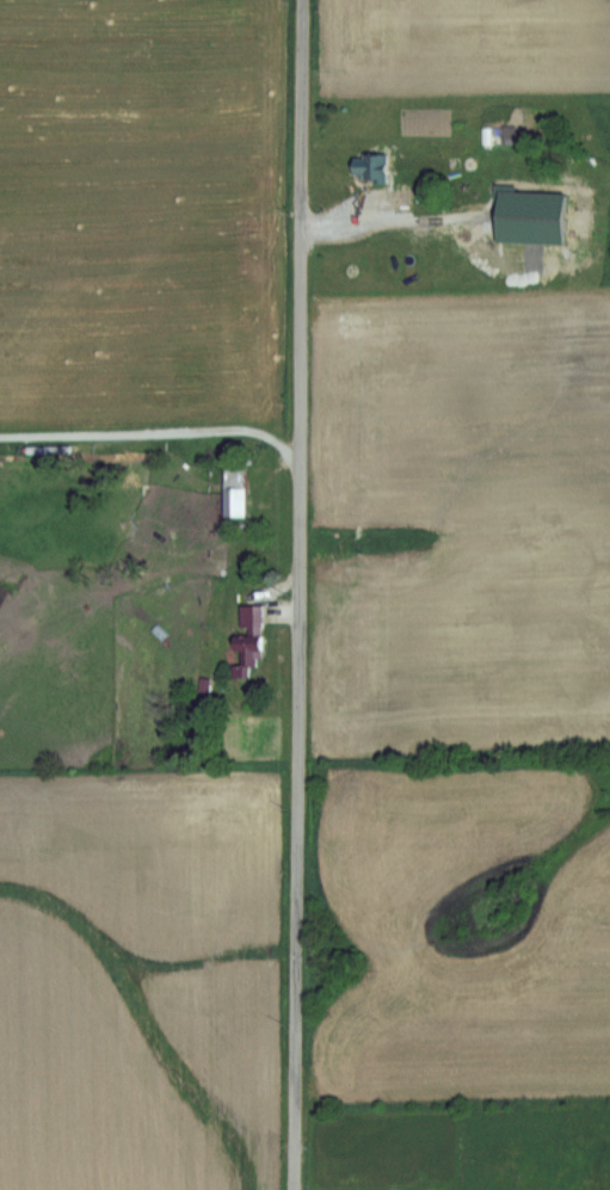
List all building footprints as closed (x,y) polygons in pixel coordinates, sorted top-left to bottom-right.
[(482,145),(515,145),(515,127),(482,127),(482,145)] [(353,156),(353,181),(387,181),(387,156),(353,156)] [(547,215),(512,215),(512,273),(547,273),(547,215)] [(224,518),(247,518),(247,464),(224,464),(224,518)] [(262,606),(241,606),(241,636),(234,636),(234,677),(247,677),(247,667),(262,667),(262,606)]
